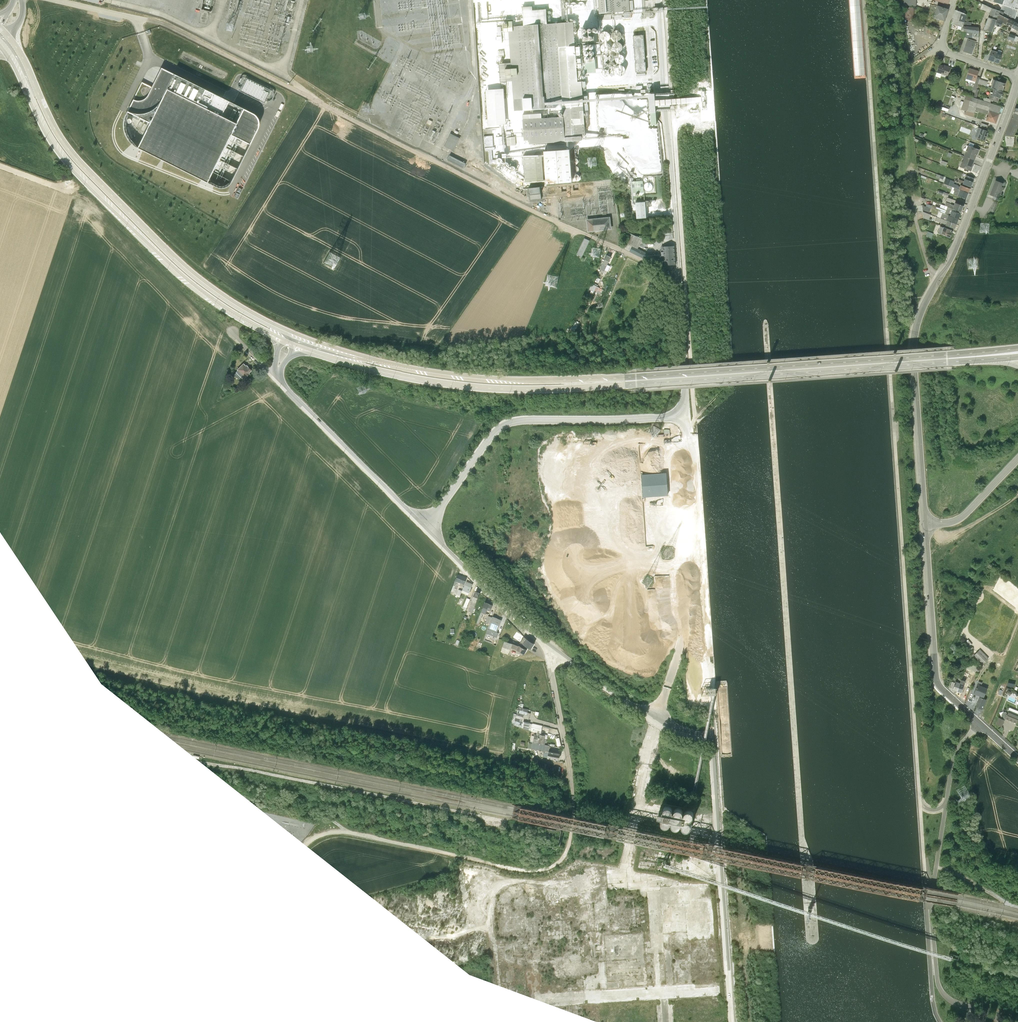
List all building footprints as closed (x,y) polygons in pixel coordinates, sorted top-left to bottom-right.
[(599,14),(623,12),(624,18),(630,17),(629,0),(598,0),(599,14)] [(980,9),(989,12),(989,11),(990,11),(991,8),(981,3),(980,9)] [(935,11),(932,18),(944,22),(948,9),(936,5),(935,11)] [(546,24),(548,24),(547,9),(533,10),(532,6),(522,6),(523,25),(534,25),(546,24)] [(903,7),(902,18),(913,19),(914,8),(911,8),(903,7)] [(989,12),(987,17),(996,20),(998,14),(999,11),(991,8),(990,11),(989,11),(989,12)] [(961,27),(963,26),(966,14),(954,10),(950,24),(958,26),(961,27)] [(998,14),(996,20),(994,25),(1000,27),(1002,23),(1005,25),(1011,28),(1011,27),(1014,22),(1008,19),(998,14)] [(996,20),(987,17),(983,30),(991,33),(994,25),(996,20)] [(564,111),(557,23),(548,24),(546,24),(513,26),(513,21),(509,22),(509,23),(508,23),(504,24),(504,28),(504,32),(509,31),(511,63),(500,63),(501,82),(513,81),(515,111),(542,109),(545,108),(559,107),(559,112),(564,111)] [(557,23),(564,111),(564,117),(523,119),(525,140),(529,140),(530,144),(566,141),(569,141),(582,140),(582,136),(586,136),(585,127),(583,93),(582,82),(578,82),(576,52),(575,46),(575,37),(574,22),(557,23)] [(963,26),(961,27),(960,31),(966,32),(979,34),(978,27),(971,27),(965,26),(963,26)] [(598,27),(582,28),(583,41),(594,41),(594,33),(598,33),(598,27)] [(620,40),(623,38),(623,35),(623,32),(620,30),(617,30),(615,31),(613,34),(613,37),(615,39),(617,40),(620,40)] [(609,41),(611,39),(612,36),(611,33),(609,31),(606,31),(603,32),(602,35),(602,38),(603,40),(606,41),(609,41)] [(644,35),(633,35),(635,60),(636,60),(636,63),(635,63),(636,72),(646,71),(646,62),(645,62),(645,59),(646,59),(644,38),(644,35)] [(975,42),(967,40),(962,51),(971,54),(975,43),(975,42)] [(621,51),(624,49),(624,46),(624,43),(621,41),(618,41),(616,42),(614,45),(614,48),(616,50),(618,51),(621,51)] [(610,53),(612,51),(613,48),(612,45),(610,43),(607,43),(604,44),(603,47),(603,49),(604,52),(607,53),(610,53)] [(996,54),(997,52),(991,50),(987,60),(993,62),(996,53),(996,54)] [(624,63),(626,61),(627,59),(626,56),(624,54),(621,53),(618,55),(616,57),(616,60),(618,63),(621,64),(624,63)] [(936,73),(941,74),(947,76),(950,67),(943,65),(943,66),(939,64),(936,73)] [(624,75),(626,73),(627,70),(626,67),(624,65),(621,65),(618,66),(617,68),(617,71),(618,74),(621,75),(624,75)] [(161,68),(153,86),(143,81),(127,112),(124,119),(123,126),(124,133),(128,141),(137,148),(217,187),(225,188),(229,186),(233,181),(260,125),(261,119),(258,116),(253,112),(161,68)] [(975,82),(976,77),(978,71),(969,68),(965,79),(975,82)] [(975,82),(965,79),(965,81),(974,83),(972,90),(973,90),(972,92),(975,93),(976,89),(977,84),(979,79),(979,78),(976,77),(975,82)] [(504,88),(486,90),(489,125),(507,124),(504,88)] [(988,99),(991,100),(997,102),(999,98),(1000,98),(1002,92),(993,89),(992,93),(991,95),(990,94),(988,99)] [(450,94),(445,103),(451,106),(455,97),(450,94)] [(988,110),(985,121),(995,124),(999,114),(988,110)] [(564,111),(559,112),(545,113),(542,113),(522,114),(523,119),(564,117),(564,111)] [(1014,135),(1017,126),(1017,116),(1013,115),(1005,134),(1014,135)] [(978,127),(974,137),(985,141),(989,131),(978,127)] [(451,133),(444,146),(454,151),(460,138),(451,133)] [(1014,135),(1005,134),(1005,136),(1004,146),(1013,146),(1014,137),(1014,135)] [(493,135),(484,136),(485,146),(494,146),(493,135)] [(508,145),(506,145),(506,148),(512,148),(512,145),(516,145),(515,137),(507,137),(508,145)] [(963,156),(974,160),(976,154),(977,155),(979,150),(973,147),(967,145),(963,156)] [(495,147),(485,148),(485,150),(489,150),(490,164),(497,163),(496,161),(496,159),(493,159),(492,150),(495,149),(495,147)] [(557,150),(544,151),(547,183),(573,181),(570,149),(569,149),(557,150)] [(526,181),(544,180),(542,154),(524,156),(526,181)] [(450,155),(448,159),(464,167),(466,163),(450,155)] [(974,160),(963,156),(959,167),(971,171),(973,166),(972,166),(973,164),(974,160)] [(963,181),(962,184),(971,187),(973,182),(974,178),(966,175),(964,178),(963,181)] [(994,177),(987,196),(998,200),(1000,195),(1003,187),(1005,182),(994,177)] [(944,184),(948,185),(952,187),(958,189),(959,186),(958,186),(958,185),(953,184),(954,181),(945,178),(943,183),(944,184)] [(643,180),(632,181),(633,193),(644,192),(643,180)] [(648,182),(646,183),(645,185),(645,187),(646,189),(647,190),(649,191),(652,190),(653,190),(654,188),(654,185),(653,184),(653,183),(651,182),(649,181),(648,182)] [(959,186),(958,189),(959,190),(959,189),(968,193),(970,188),(960,185),(959,186)] [(530,194),(541,193),(540,186),(529,187),(530,194)] [(958,189),(952,187),(950,193),(953,194),(957,195),(959,190),(958,189)] [(959,190),(957,195),(966,199),(968,193),(959,189),(959,190)] [(647,217),(645,201),(636,202),(637,218),(647,217)] [(932,204),(930,208),(937,211),(948,215),(949,215),(951,210),(952,210),(952,208),(944,205),(936,202),(936,203),(935,206),(932,204)] [(953,205),(952,208),(961,212),(963,205),(954,202),(953,205)] [(951,210),(949,215),(958,219),(960,214),(952,210),(951,210)] [(948,215),(937,211),(936,213),(937,213),(936,214),(938,215),(943,217),(943,219),(946,220),(948,215)] [(949,215),(948,215),(946,220),(947,221),(947,220),(956,224),(958,219),(949,215)] [(610,216),(586,219),(588,232),(612,229),(610,216)] [(946,220),(943,219),(941,218),(936,217),(935,220),(944,224),(943,224),(945,225),(947,221),(946,220)] [(947,221),(945,225),(954,229),(956,224),(947,220),(947,221)] [(668,230),(663,230),(663,241),(669,240),(669,239),(673,239),(672,226),(672,227),(668,227),(668,230)] [(943,227),(940,233),(940,234),(950,237),(952,232),(950,231),(951,230),(943,227)] [(638,249),(638,248),(640,244),(643,238),(637,235),(636,237),(628,233),(625,242),(638,249)] [(584,238),(577,254),(582,257),(590,240),(584,238)] [(638,249),(625,242),(622,247),(630,251),(656,264),(658,258),(638,248),(638,249)] [(663,252),(664,256),(664,265),(675,264),(674,245),(663,246),(663,252)] [(603,263),(607,265),(608,264),(611,257),(607,255),(603,263)] [(607,265),(604,271),(601,269),(600,271),(606,274),(610,265),(608,264),(607,265)] [(654,275),(650,279),(656,284),(660,279),(654,275)] [(599,294),(602,289),(597,287),(601,279),(596,277),(593,284),(592,283),(589,289),(595,291),(599,294)] [(646,296),(643,299),(646,301),(648,299),(649,300),(654,295),(652,293),(654,291),(652,289),(650,291),(646,297),(646,296)] [(572,325),(568,333),(573,336),(576,332),(575,331),(576,328),(580,322),(579,321),(576,320),(573,326),(572,325)] [(237,370),(235,372),(243,379),(245,377),(246,377),(249,374),(248,374),(252,370),(248,367),(246,365),(246,366),(243,363),(237,370)] [(466,578),(458,574),(455,581),(459,582),(464,584),(466,578)] [(459,582),(455,581),(450,593),(454,595),(459,582)] [(473,584),(466,581),(463,591),(469,593),(473,584)] [(490,611),(493,605),(490,604),(485,602),(481,614),(485,616),(488,610),(490,611)] [(492,618),(488,616),(485,623),(490,624),(488,629),(497,633),(502,620),(493,616),(492,618)] [(531,649),(534,644),(524,637),(520,642),(531,649)] [(527,649),(505,640),(503,646),(511,649),(511,648),(524,654),(527,649)] [(979,649),(974,655),(982,663),(987,658),(979,649)] [(955,681),(953,690),(957,691),(963,672),(960,670),(958,675),(956,681),(955,681)] [(963,672),(957,691),(961,693),(965,681),(973,684),(976,677),(963,672)] [(982,683),(978,682),(974,693),(980,696),(976,707),(982,710),(986,699),(984,698),(988,688),(981,685),(982,683)] [(529,710),(520,707),(518,716),(524,718),(529,719),(531,713),(528,712),(529,710)] [(995,724),(1002,727),(1005,719),(1016,723),(1017,719),(1017,711),(1009,707),(1007,713),(1003,711),(1000,718),(998,717),(995,724)] [(521,728),(524,718),(518,716),(516,715),(513,725),(521,728)] [(542,726),(533,724),(531,731),(541,733),(542,726)] [(540,733),(539,736),(531,736),(530,742),(543,744),(545,734),(540,733)] [(549,747),(532,743),(531,748),(543,751),(542,757),(547,758),(549,747)] [(560,754),(549,751),(547,758),(559,760),(560,754)] [(664,808),(661,823),(691,829),(694,815),(664,808)]
